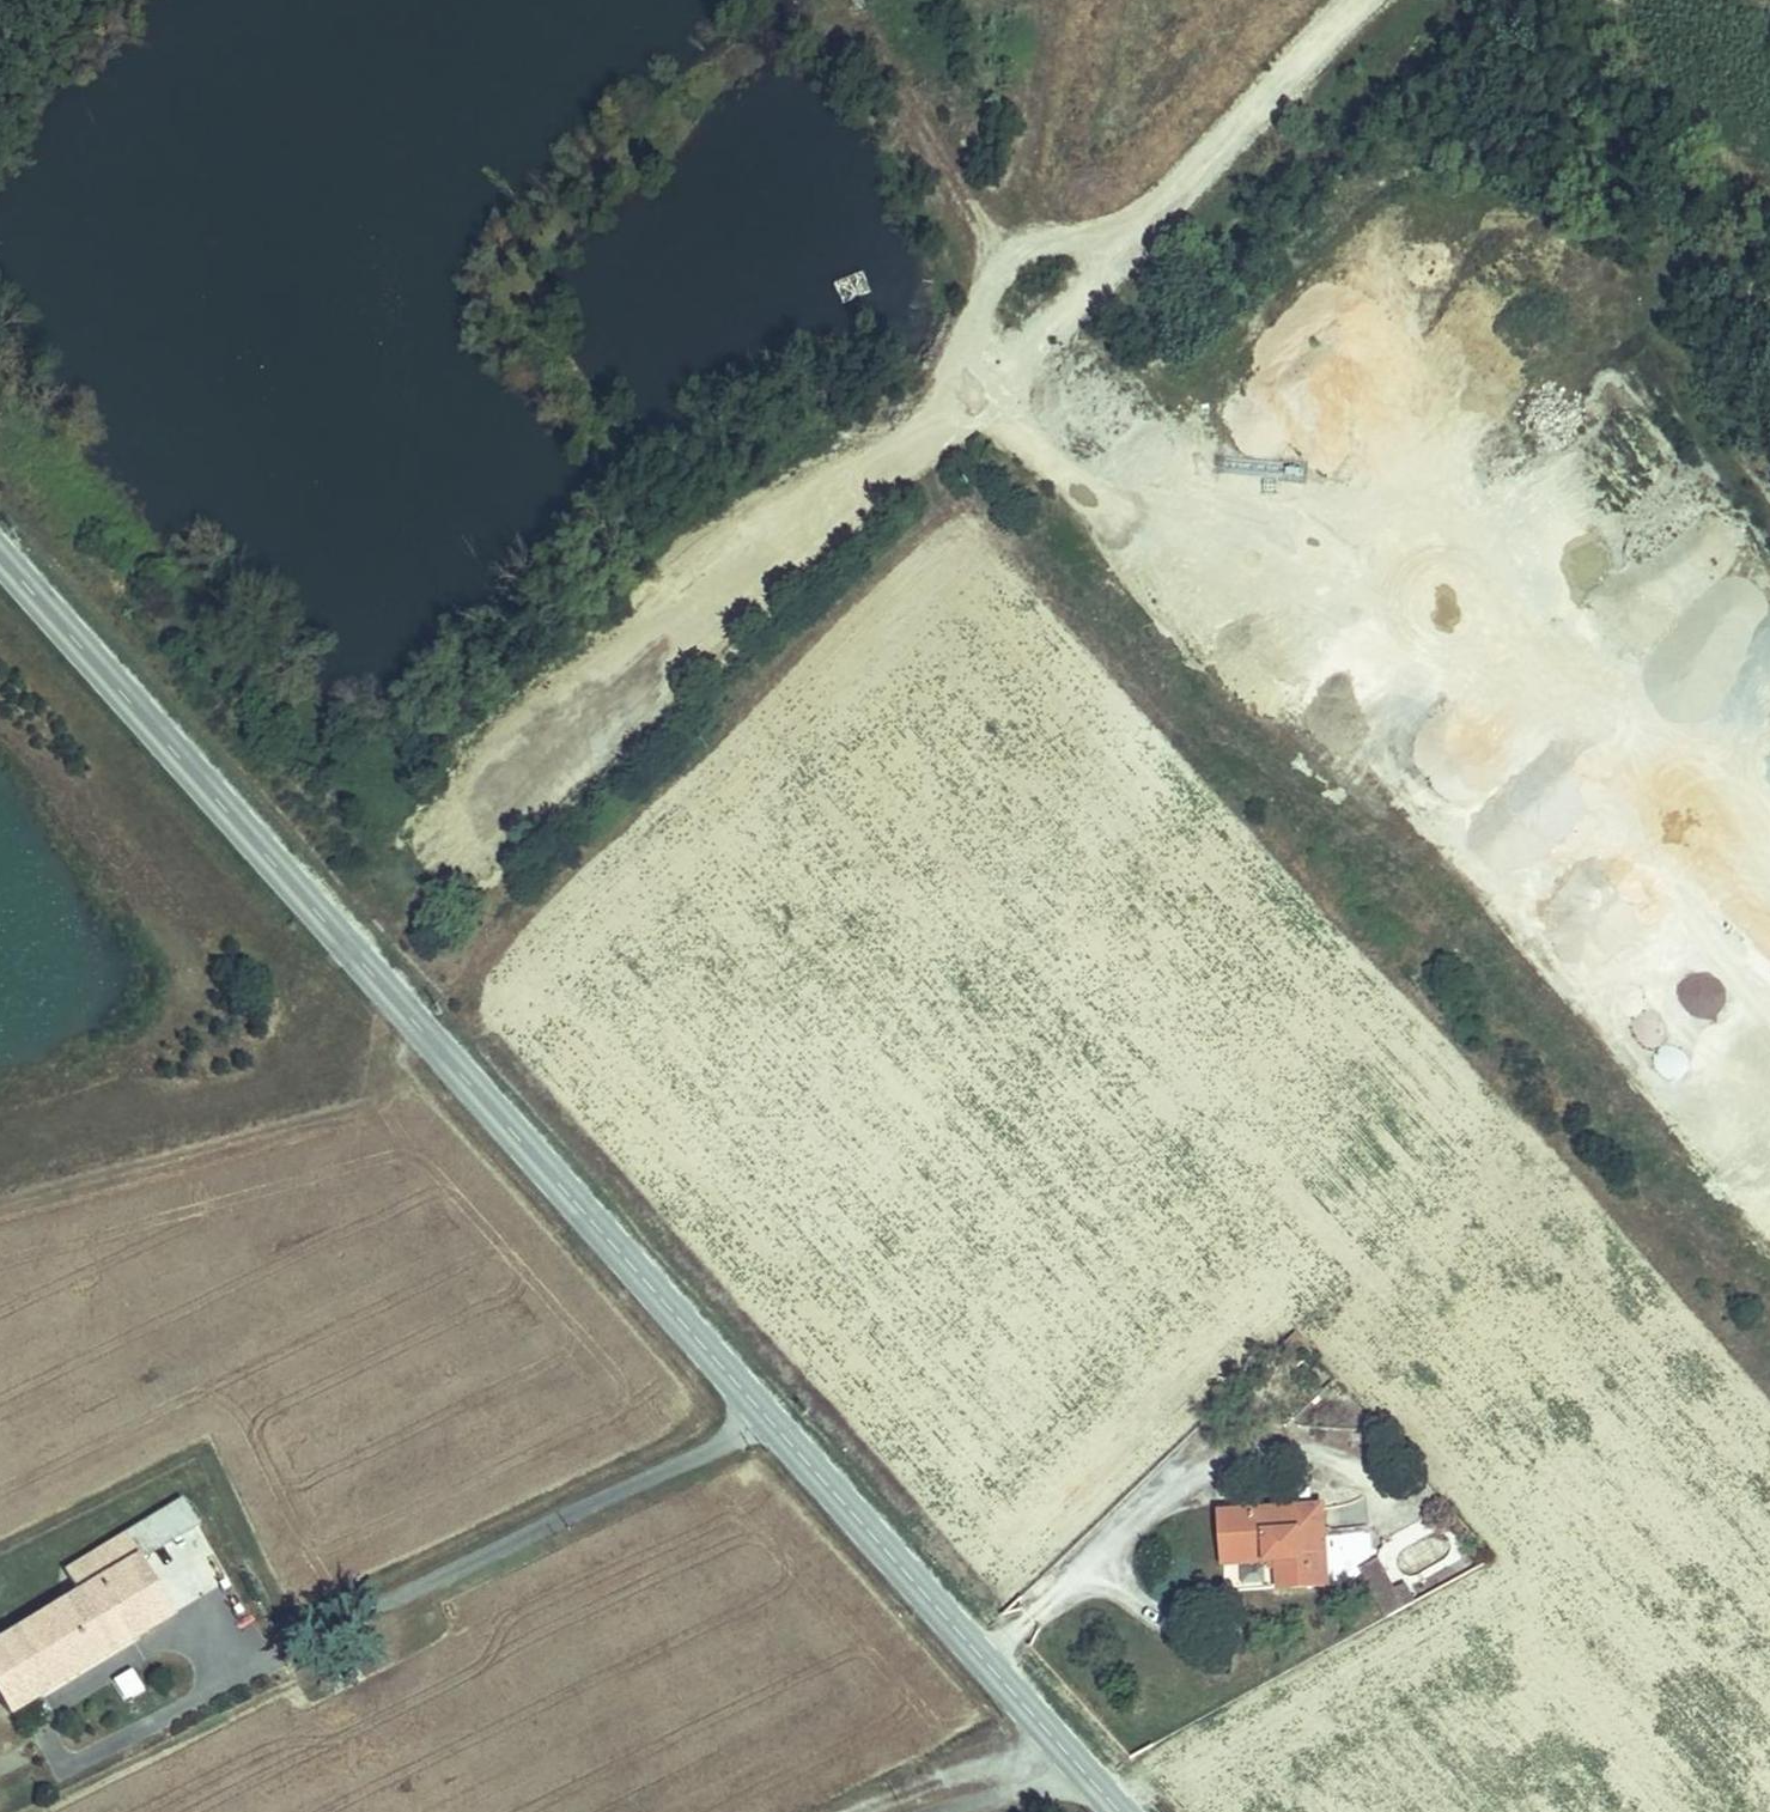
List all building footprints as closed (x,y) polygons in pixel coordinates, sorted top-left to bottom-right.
[(1275,1579),(1323,1574),(1314,1495),(1210,1507),(1215,1561),(1272,1556),(1275,1579)] [(186,1503),(124,1539),(142,1566),(204,1530),(186,1503)] [(142,1566),(124,1539),(66,1574),(83,1599),(0,1647),(0,1695),(12,1714),(171,1619),(142,1566)] [(1414,1596),(1406,1581),(1395,1587),(1379,1557),(1362,1566),(1387,1610),(1414,1596)] [(115,1675),(124,1694),(142,1686),(134,1667),(115,1675)]
